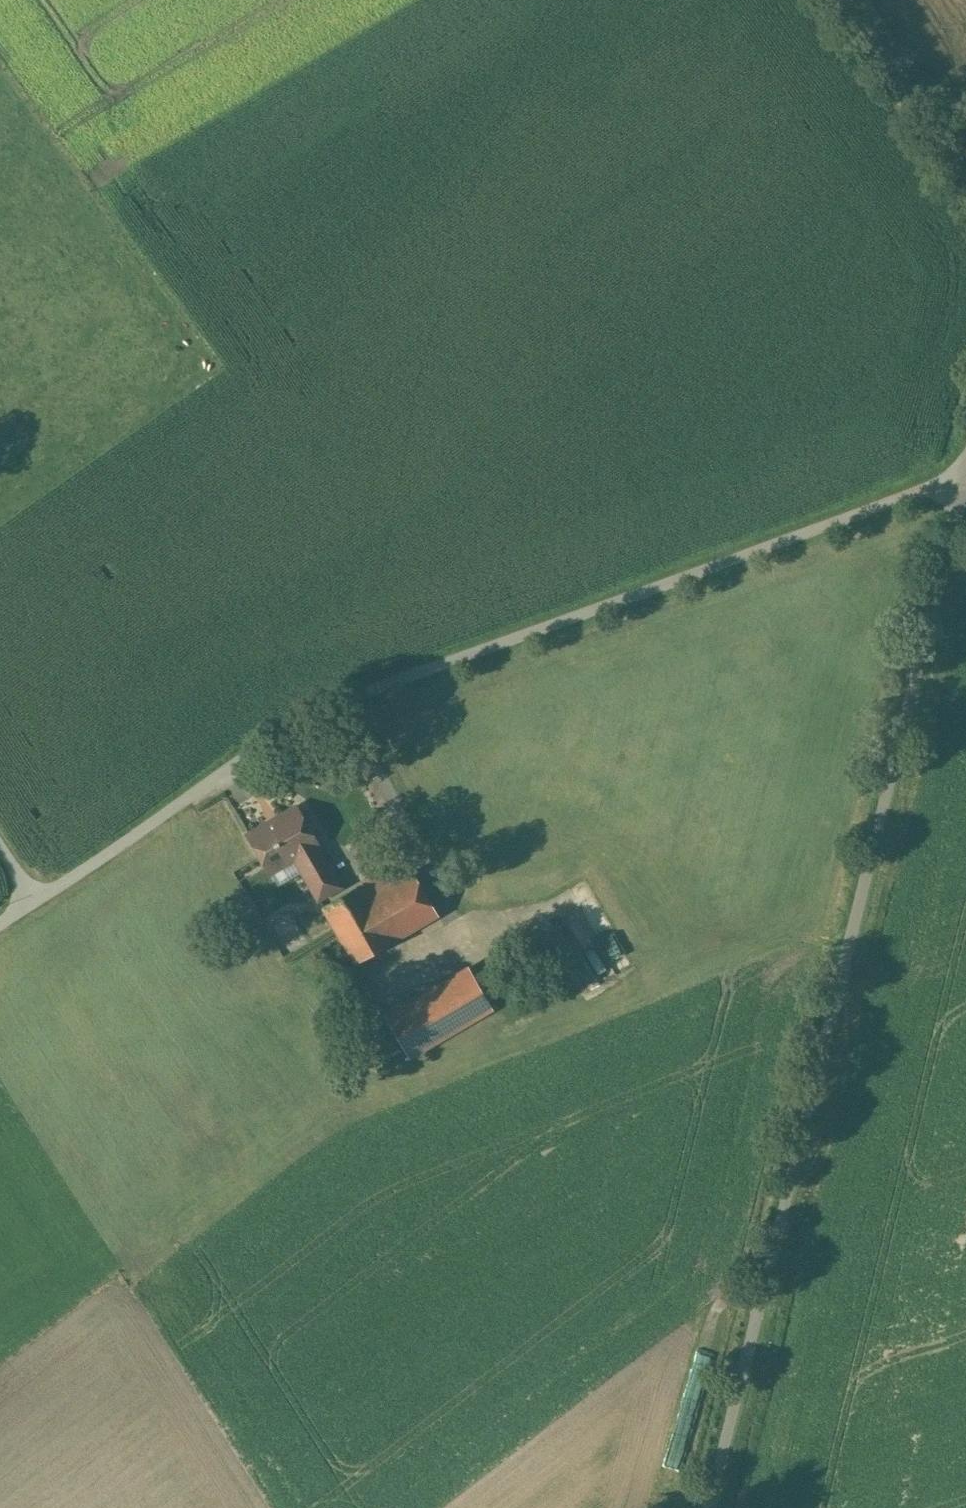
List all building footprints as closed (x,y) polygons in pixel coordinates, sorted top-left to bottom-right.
[(340,886),(295,807),(277,817),(278,820),(248,836),(277,884),(301,869),(317,898),(340,886)] [(439,917),(411,871),(390,883),(382,870),(357,884),(359,887),(323,906),(343,942),(355,964),(439,917)] [(492,1008),(469,965),(383,1016),(363,1027),(388,1069),(492,1008)]
